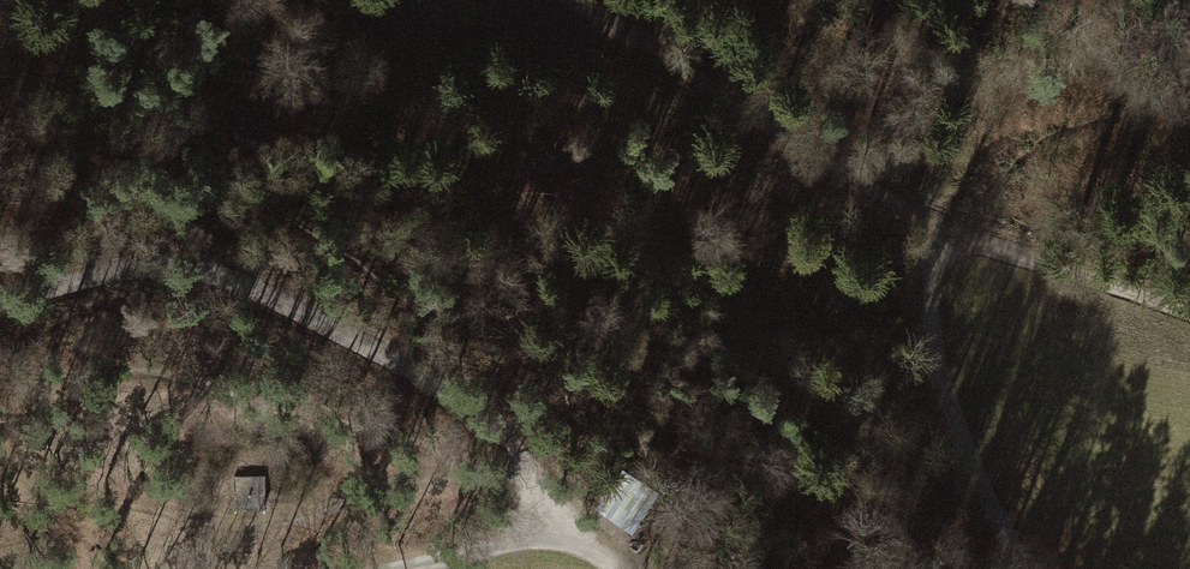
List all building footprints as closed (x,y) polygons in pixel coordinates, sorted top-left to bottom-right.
[(595,504),(632,530),(660,489),(623,464),(595,504)] [(268,476),(235,478),(237,510),(270,508),(268,476)]
